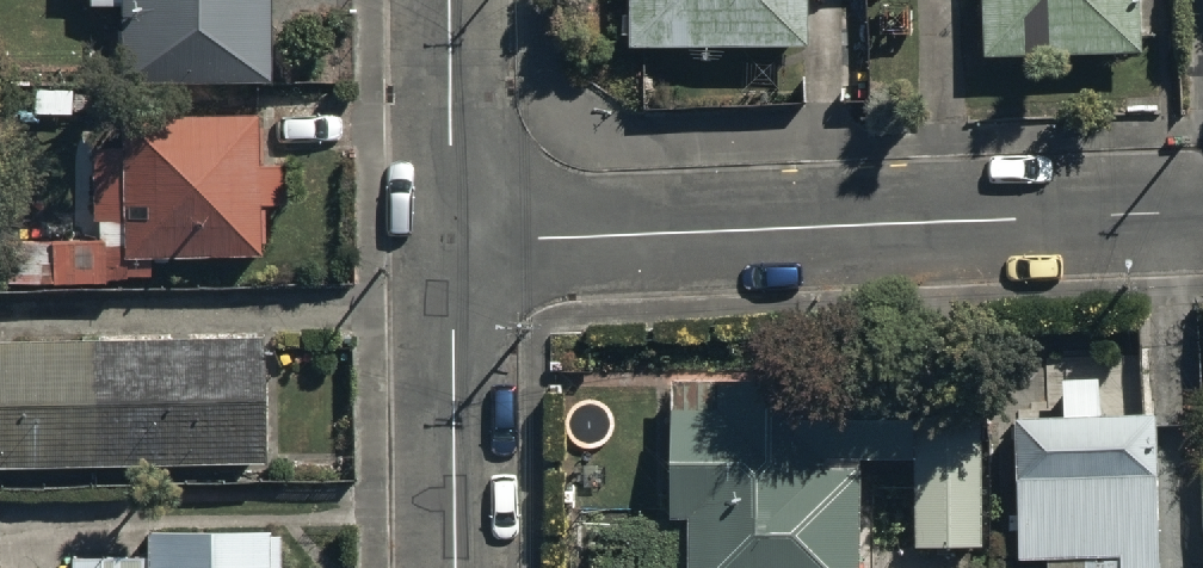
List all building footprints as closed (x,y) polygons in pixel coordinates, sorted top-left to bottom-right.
[(268,77),(267,0),(78,0),(120,0),(120,78),(268,77)] [(624,30),(806,28),(806,0),(623,0),(624,30)] [(979,52),(1132,49),(1131,0),(977,0),(979,52)] [(129,108),(127,247),(254,249),(254,208),(282,208),(283,156),(260,156),(261,109),(129,108)] [(263,461),(261,334),(0,338),(0,465),(263,461)] [(860,462),(769,462),(768,379),(670,379),(670,519),(687,519),(687,567),(861,567),(860,462)] [(1009,413),(1008,551),(1082,551),(1082,567),(1155,567),(1155,413),(1113,413),(1113,382),(1060,382),(1060,413),(1009,413)] [(922,549),(977,548),(975,447),(919,449),(922,549)] [(72,554),(73,567),(282,567),(281,522),(145,523),(146,553),(72,554)]
